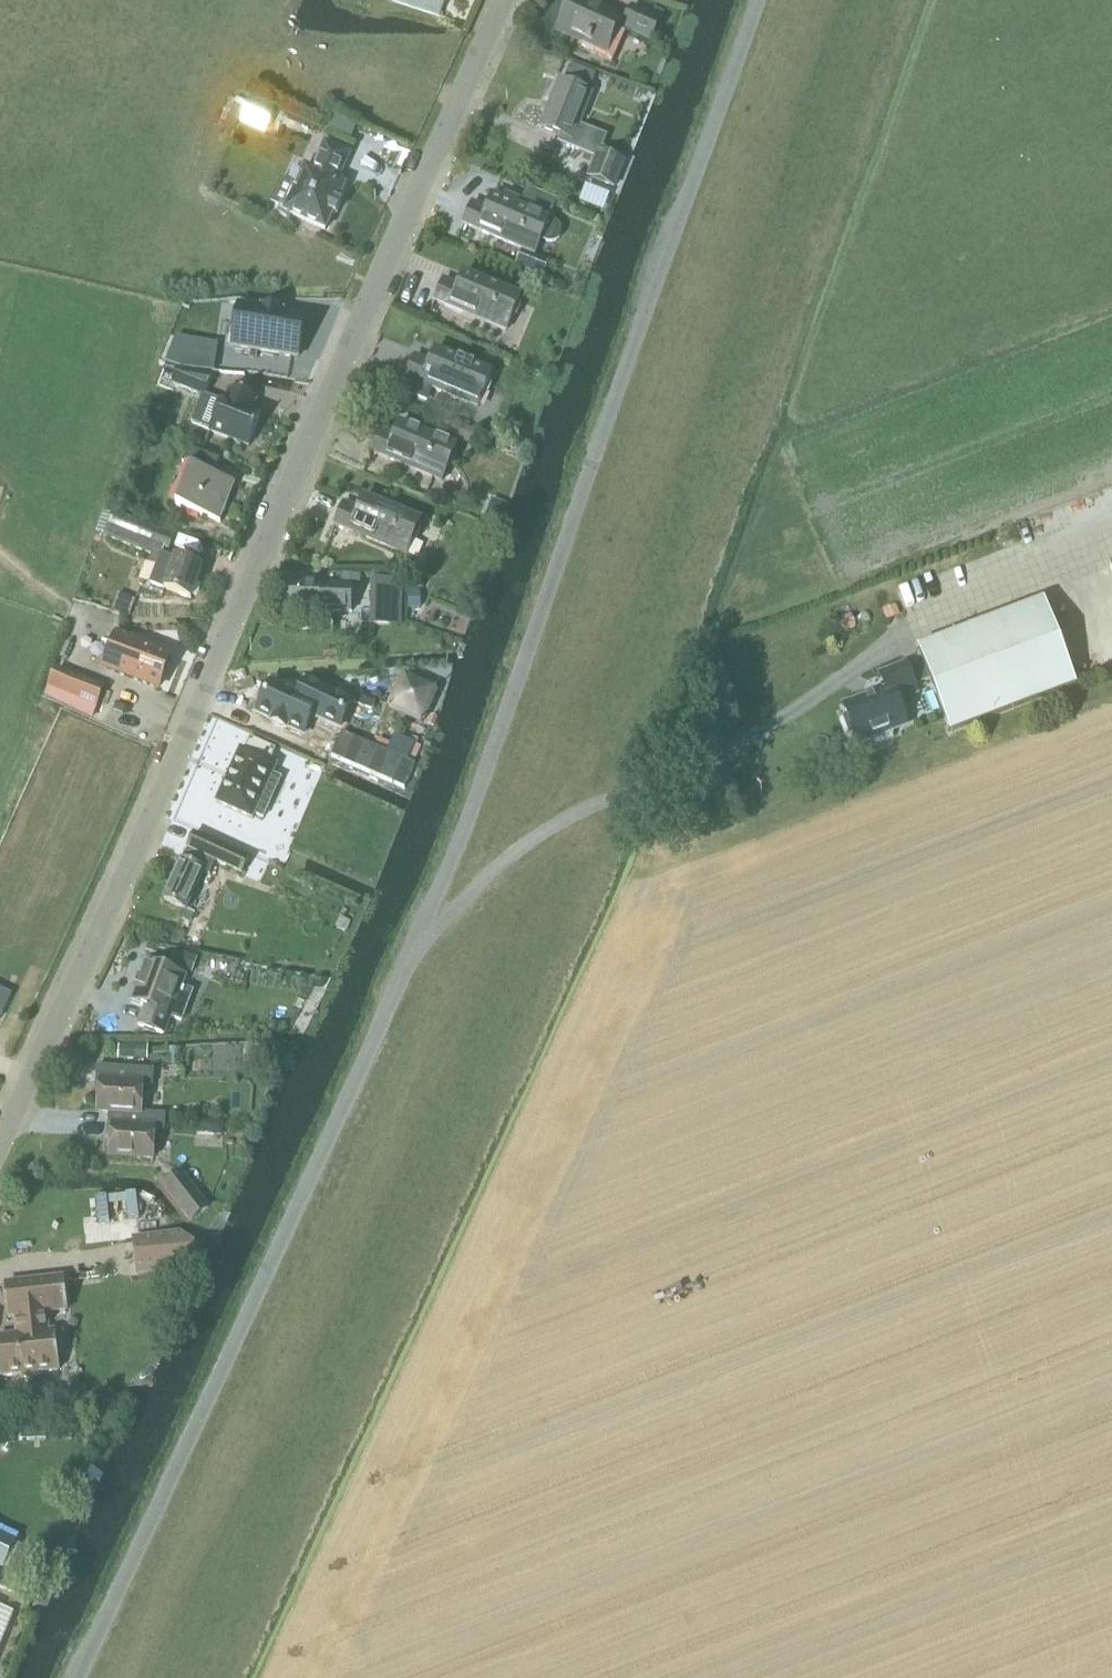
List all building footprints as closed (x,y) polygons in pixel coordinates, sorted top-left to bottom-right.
[(445,1),(440,0),(388,0),(441,16),(445,1)] [(558,34),(584,46),(583,49),(612,63),(625,35),(619,33),(621,28),(653,42),(662,22),(631,8),(626,20),(582,0),(573,0),(558,34)] [(616,190),(626,162),(604,153),(608,137),(582,126),(594,94),(561,81),(542,130),(571,141),(568,148),(597,158),(589,179),(616,190)] [(259,133),(267,114),(249,106),(241,125),(259,133)] [(283,180),(273,203),(288,209),(286,214),(326,231),(334,215),(337,216),(342,205),(339,203),(346,187),(338,183),(350,155),(326,144),(313,172),(305,169),(298,187),(283,180)] [(521,201),(505,194),(503,200),(493,196),(486,208),(473,203),(464,225),(536,254),(542,240),(547,242),(550,243),(553,243),(558,241),(561,238),(563,233),(562,229),(561,225),(558,222),(553,220),(550,220),(551,220),(519,207),(521,201)] [(541,277),(547,264),(522,253),(517,266),(541,277)] [(522,297),(464,273),(458,284),(445,279),(436,301),(508,331),(522,297)] [(240,306),(233,347),(298,358),(305,317),(240,306)] [(480,408),(493,375),(437,351),(432,364),(417,357),(402,393),(426,404),(432,387),(480,408)] [(178,372),(174,383),(208,395),(215,374),(178,372)] [(204,394),(194,423),(250,443),(260,413),(204,394)] [(459,449),(401,423),(395,436),(382,431),(372,452),(445,481),(459,449)] [(222,524),(235,484),(215,477),(221,460),(190,449),(184,465),(191,468),(176,508),(222,524)] [(422,521),(366,498),(360,511),(346,504),(337,524),(408,554),(422,521)] [(169,553),(175,537),(114,516),(106,538),(152,556),(151,565),(157,567),(151,586),(164,591),(163,594),(192,603),(203,570),(175,560),(175,561),(162,556),(164,551),(169,553)] [(372,581),(372,628),(403,627),(404,581),(372,581)] [(289,615),(353,613),(353,587),(289,588),(289,615)] [(419,609),(419,594),(408,594),(408,610),(419,609)] [(885,690),(842,706),(857,745),(909,725),(900,701),(919,694),(916,686),(932,681),(952,734),(1076,686),(1044,601),(919,648),(926,665),(910,671),(907,662),(879,673),(885,690)] [(887,621),(899,616),(895,607),(884,612),(887,621)] [(117,633),(104,671),(160,691),(174,654),(117,633)] [(56,669),(49,689),(96,707),(104,687),(56,669)] [(391,708),(422,722),(437,691),(405,676),(391,708)] [(271,683),(258,713),(274,721),(273,723),(287,729),(288,727),(304,734),(313,715),(326,721),(338,727),(340,728),(341,726),(350,705),(351,703),(306,683),(300,696),(271,683)] [(241,749),(217,802),(253,819),(255,814),(264,818),(271,802),(262,798),(277,766),(270,763),(276,750),(251,738),(245,751),(241,749)] [(163,900),(187,910),(173,942),(181,945),(195,914),(188,911),(206,872),(210,874),(217,863),(243,874),(250,858),(196,833),(184,860),(181,859),(163,900)] [(192,970),(197,957),(179,949),(173,963),(192,970)] [(147,960),(131,1002),(146,1007),(139,1025),(161,1033),(168,1015),(173,1017),(172,1019),(182,1023),(193,992),(183,988),(188,976),(147,960)] [(13,994),(0,988),(0,1020),(13,994)] [(121,1057),(144,1057),(144,1045),(121,1044),(121,1057)] [(252,1061),(270,1061),(270,1046),(252,1046),(252,1061)] [(110,1113),(144,1113),(146,1086),(153,1087),(154,1070),(99,1066),(97,1082),(102,1082),(100,1112),(110,1113)] [(144,1113),(110,1113),(109,1128),(114,1129),(112,1155),(155,1158),(157,1132),(165,1134),(167,1113),(144,1113)] [(225,1123),(211,1122),(211,1130),(216,1135),(224,1135),(225,1123)] [(162,1185),(175,1202),(191,1223),(210,1209),(181,1171),(162,1185)] [(181,1233),(131,1239),(136,1275),(200,1268),(199,1247),(181,1233)] [(47,1313),(67,1311),(63,1278),(6,1284),(10,1318),(15,1317),(17,1335),(0,1337),(0,1372),(1,1372),(2,1377),(23,1375),(23,1378),(38,1376),(38,1373),(59,1371),(58,1366),(61,1365),(60,1351),(56,1351),(54,1331),(49,1332),(47,1313)] [(13,1612),(0,1605),(0,1644),(13,1612)]
